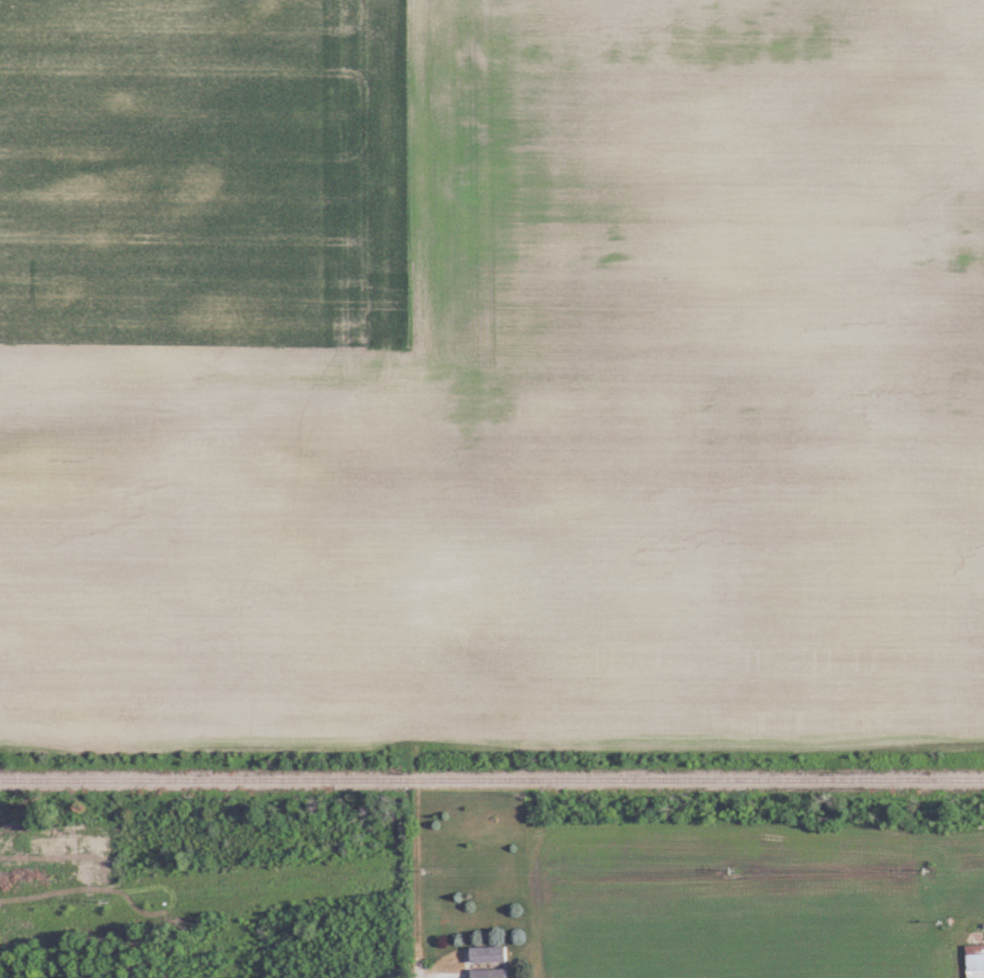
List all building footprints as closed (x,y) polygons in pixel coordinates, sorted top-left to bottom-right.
[(969,947),(970,977),(983,977),(983,947),(969,947)] [(474,963),(510,963),(510,949),(474,949),(474,963)]
